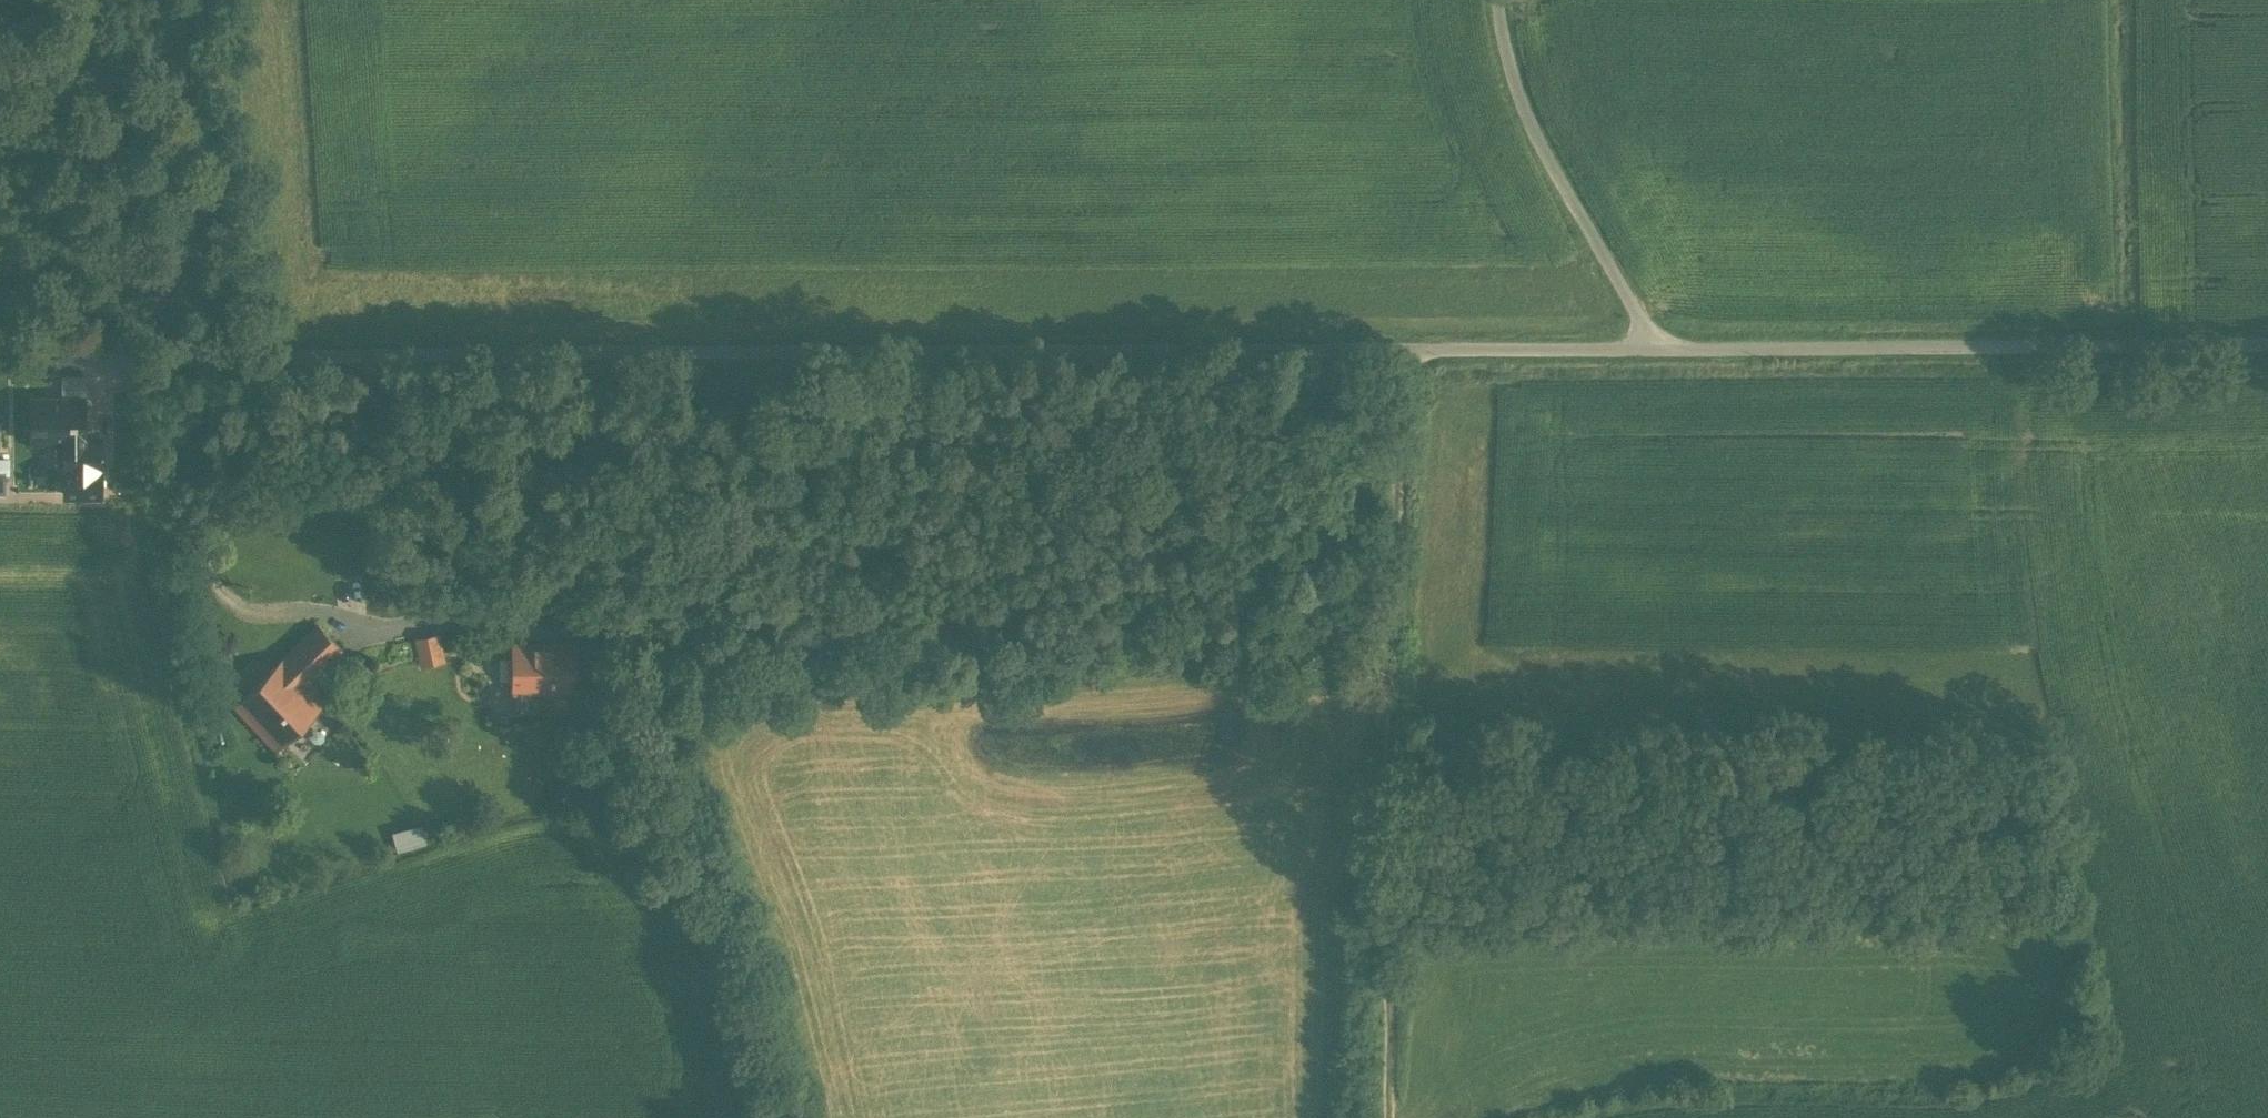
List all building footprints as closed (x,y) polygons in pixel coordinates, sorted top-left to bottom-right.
[(83,395),(31,395),(31,437),(65,437),(81,437),(83,437),(83,395)] [(81,437),(65,437),(65,464),(81,463),(81,437)] [(65,464),(63,464),(63,490),(99,490),(99,463),(81,463),(65,464)] [(284,652),(234,701),(275,744),(325,696),(306,677),(340,644),(318,620),(284,653),(284,652)] [(436,632),(417,637),(422,659),(441,655),(436,632)] [(571,644),(516,644),(516,641),(515,641),(515,685),(516,685),(540,685),(572,685),(572,641),(571,641),(571,644)] [(540,685),(516,685),(516,704),(520,708),(540,708),(540,685)] [(404,845),(433,836),(427,815),(398,824),(404,845)]
